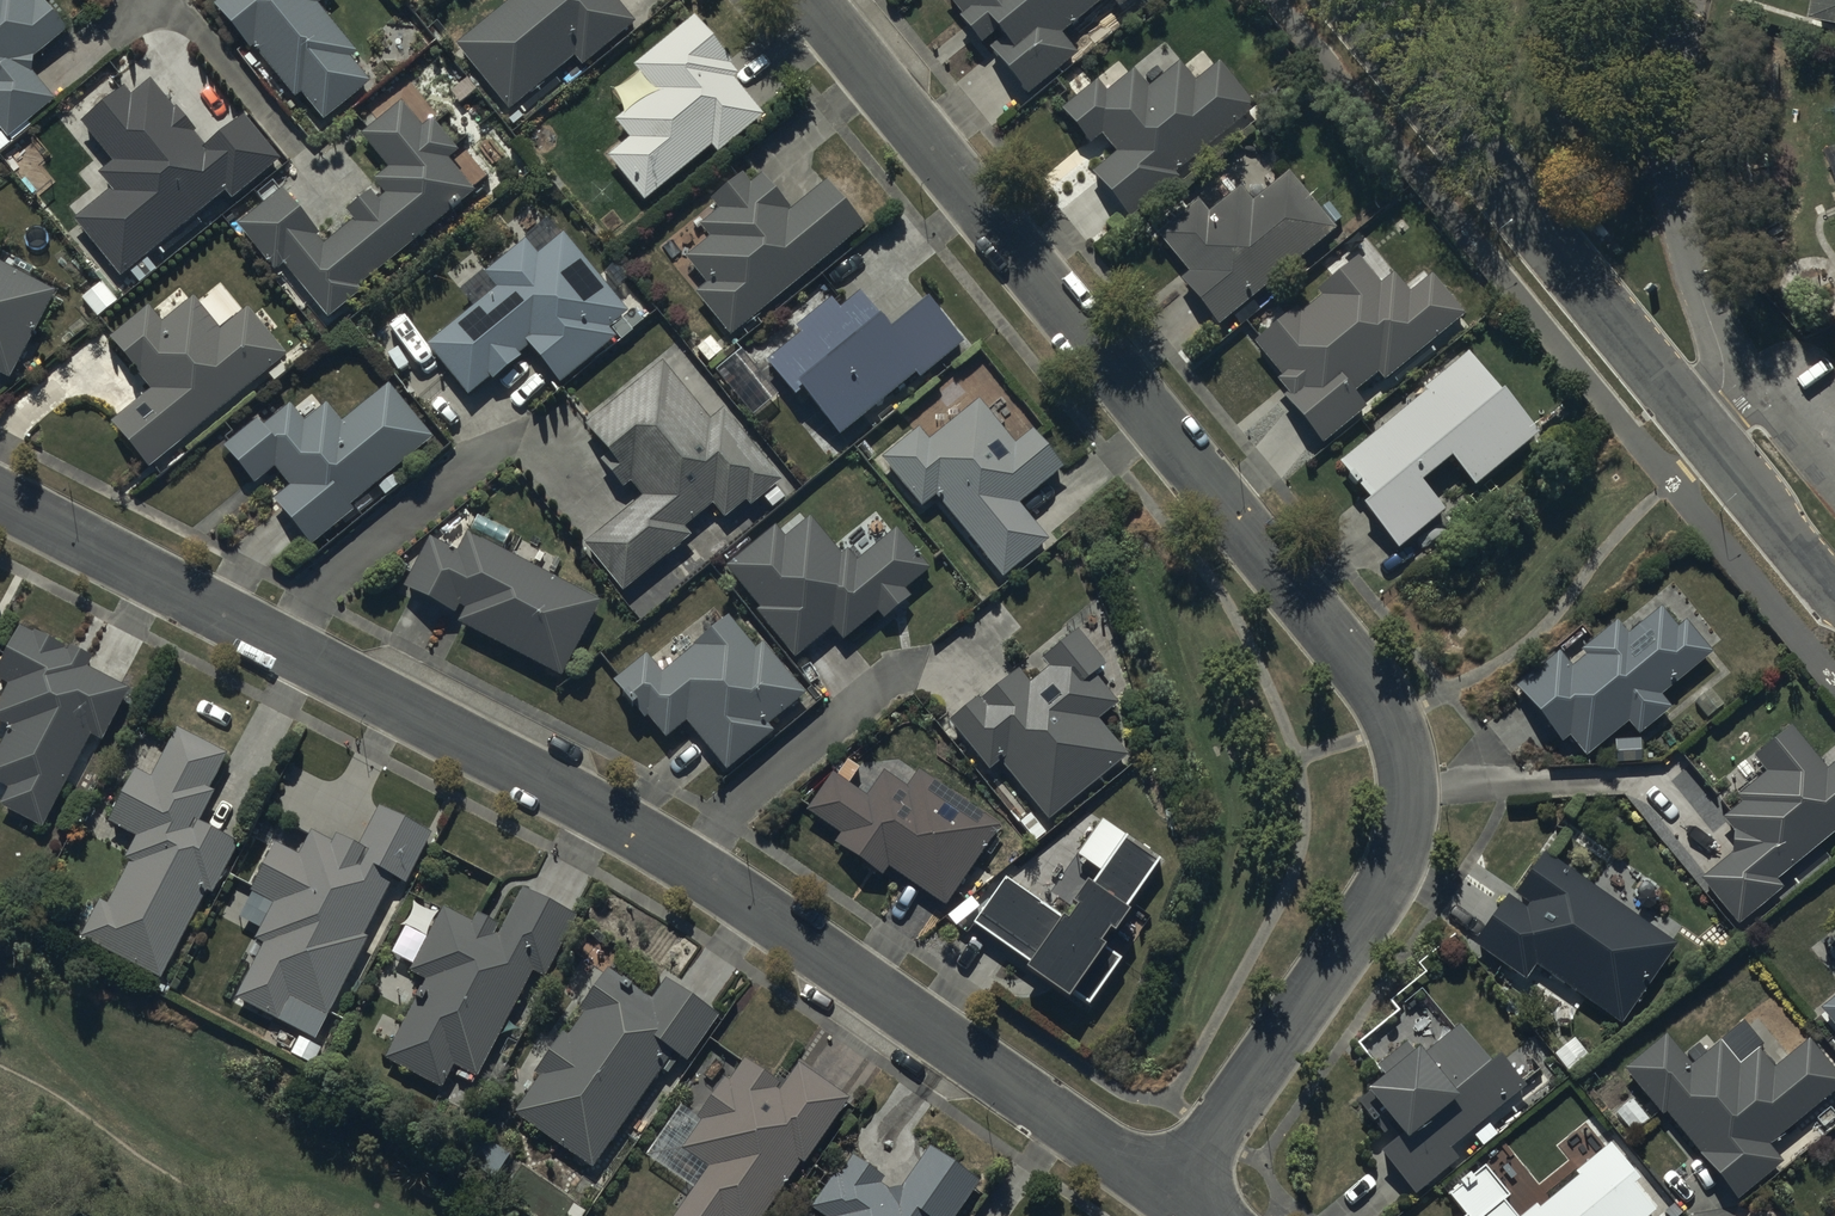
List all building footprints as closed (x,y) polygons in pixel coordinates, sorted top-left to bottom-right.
[(56,106),(34,79),(35,66),(69,37),(41,4),(36,8),(29,0),(0,0),(0,134),(10,145),(56,106)] [(213,13),(251,59),(255,56),(297,107),(303,102),(327,131),(373,93),(352,67),(360,60),(321,13),(337,0),(229,0),(213,13)] [(454,49),(509,117),(575,64),(583,74),(635,32),(610,0),(516,0),(454,49)] [(988,57),(1026,102),(1076,60),(1061,43),(1107,3),(1119,18),(1140,0),(945,0),(963,22),(957,27),(980,54),(990,46),(994,51),(988,57)] [(1817,16),(1834,20),(1834,0),(1820,0),(1817,16)] [(696,24),(633,72),(653,97),(614,126),(631,146),(607,165),(644,209),(711,154),(717,162),(764,126),(734,85),(739,82),(696,24)] [(1195,89),(1180,71),(1150,95),(1135,78),(1110,99),(1099,86),(1061,118),(1089,153),(1101,143),(1115,160),(1091,180),(1128,225),(1203,163),(1201,161),(1256,115),(1219,70),(1195,89)] [(112,197),(76,226),(122,284),(227,200),(233,208),(283,168),(245,121),(207,152),(152,85),(132,101),(127,94),(107,117),(82,133),(113,171),(99,182),(112,197)] [(358,296),(475,200),(447,166),(460,156),(435,125),(425,133),(402,106),(359,142),(386,175),(372,187),(378,195),(347,221),(352,227),(326,248),(284,197),(239,234),(277,281),(284,275),(328,328),(362,300),(358,296)] [(1218,334),(1336,235),(1287,177),(1253,205),(1241,191),(1209,218),(1199,206),(1156,242),(1190,282),(1181,289),(1218,334)] [(695,301),(732,344),(866,230),(827,183),(790,215),(762,181),(751,190),(742,179),(709,208),(717,217),(700,232),(710,244),(686,265),(708,290),(695,301)] [(482,280),(494,294),(425,351),(468,402),(489,384),(496,392),(525,368),(521,362),(528,356),(559,392),(617,343),(610,336),(628,321),(560,240),(537,260),(524,245),(482,280)] [(1286,400),(1283,403),(1324,452),(1368,415),(1355,400),(1377,381),(1383,389),(1465,319),(1432,280),(1410,298),(1394,279),(1381,289),(1358,262),(1317,298),(1322,303),(1302,320),(1296,313),(1254,349),(1282,383),(1276,388),(1286,400)] [(11,389),(60,297),(0,265),(0,383),(11,389)] [(801,343),(766,371),(796,408),(802,404),(837,448),(916,384),(919,387),(966,350),(932,307),(892,339),(860,299),(841,314),(834,306),(796,337),(801,343)] [(152,477),(287,361),(248,316),(223,337),(194,304),(165,329),(149,310),(109,345),(153,396),(112,430),(152,477)] [(1430,397),(1340,471),(1350,484),(1347,487),(1356,499),(1359,496),(1371,510),(1363,517),(1398,560),(1446,520),(1424,492),(1452,469),(1475,496),(1542,441),(1509,400),(1505,403),(1470,360),(1428,394),(1430,397)] [(621,496),(630,488),(643,504),(585,553),(622,598),(690,542),(684,535),(713,511),(725,526),(745,509),(751,516),(784,488),(723,415),(709,427),(660,368),(583,433),(608,462),(599,470),(621,496)] [(349,514),(432,444),(389,391),(343,428),(328,409),(322,414),(322,413),(321,412),(321,411),(320,410),(320,409),(319,408),(318,407),(318,406),(317,406),(316,405),(315,405),(314,404),(313,404),(312,403),(311,403),(310,403),(309,403),(308,403),(306,403),(305,403),(304,403),(303,403),(302,404),(301,404),(300,405),(299,405),(298,406),(298,407),(297,407),(296,408),(295,409),(295,410),(294,411),(294,412),(294,413),(290,408),(264,430),(260,426),(223,456),(255,494),(276,476),(289,492),(271,507),(312,555),(354,520),(349,514)] [(919,515),(935,503),(1000,584),(1047,546),(1021,513),(1067,476),(1032,433),(1014,448),(979,406),(930,445),(920,432),(879,465),(919,515)] [(786,546),(774,531),(724,571),(758,615),(756,617),(795,666),(832,637),(842,650),(876,623),(882,630),(912,606),(905,597),(929,579),(895,536),(857,566),(848,554),(840,560),(813,525),(786,546)] [(560,687),(601,607),(467,536),(456,558),(429,545),(401,597),(455,625),(460,615),(464,617),(456,633),(560,687)] [(1550,653),(1509,687),(1563,752),(1570,745),(1586,764),(1628,730),(1638,742),(1672,714),(1661,702),(1711,660),(1687,630),(1680,636),(1660,613),(1627,641),(1616,628),(1588,650),(1577,637),(1554,657),(1550,653)] [(755,655),(728,622),(682,660),(675,652),(667,659),(677,670),(664,680),(647,659),(612,689),(624,704),(620,708),(632,722),(636,719),(644,729),(646,727),(665,749),(686,731),(726,780),(775,739),(769,732),(806,701),(762,648),(755,655)] [(92,741),(104,747),(130,696),(89,675),(94,665),(69,652),(67,656),(21,633),(0,674),(0,687),(11,693),(0,714),(0,730),(10,735),(0,754),(0,791),(7,795),(0,808),(0,816),(42,837),(92,741)] [(1018,674),(947,731),(988,782),(1001,772),(1049,831),(1130,765),(1099,728),(1118,713),(1095,685),(1109,674),(1077,634),(1038,665),(1045,674),(1029,687),(1018,674)] [(227,748),(182,725),(152,785),(137,777),(109,830),(136,844),(108,899),(96,893),(77,930),(160,973),(206,886),(213,889),(242,833),(201,812),(215,784),(210,781),(227,748)] [(1834,841),(1834,769),(1827,776),(1790,734),(1755,765),(1767,778),(1737,805),(1742,810),(1722,827),(1733,840),(1729,861),(1701,885),(1740,933),(1786,896),(1778,887),(1834,841)] [(946,914),(999,832),(916,778),(908,789),(883,773),(864,802),(832,781),(806,821),(842,844),(836,853),(886,886),(891,878),(946,914)] [(404,883),(434,827),(380,799),(361,835),(337,823),(330,836),(311,826),(303,841),(279,828),(249,886),(251,887),(241,907),(244,908),(237,920),(265,935),(235,993),(279,1016),(282,1010),(296,1018),(305,1000),(327,1012),(369,932),(365,929),(392,877),(404,883)] [(1161,860),(1124,834),(1068,916),(1004,872),(971,920),(1031,961),(1023,974),(1069,1005),(1075,996),(1086,1004),(1120,955),(1111,949),(1131,919),(1123,914),(1161,860)] [(1622,1032),(1676,952),(1543,863),(1514,907),(1506,902),(1472,953),(1527,989),(1536,975),(1622,1032)] [(470,915),(442,901),(408,965),(425,974),(384,1053),(442,1083),(453,1061),(457,1063),(453,1071),(472,1081),(531,966),(545,972),(577,909),(522,880),(497,928),(493,926),(498,917),(475,905),(470,915)] [(685,1057),(719,1010),(665,972),(651,991),(604,959),(575,1000),(583,1006),(567,1029),(561,1025),(531,1067),(540,1073),(515,1107),(592,1162),(673,1048),(685,1057)] [(1451,1158),(1525,1095),(1501,1066),(1491,1074),(1422,993),(1358,1048),(1379,1073),(1375,1076),(1387,1090),(1366,1109),(1399,1148),(1382,1163),(1416,1203),(1459,1167),(1451,1158)] [(1820,1015),(1834,1034),(1834,1004),(1820,1015)] [(1623,1077),(1662,1125),(1666,1121),(1738,1209),(1785,1170),(1772,1153),(1834,1102),(1834,1073),(1811,1043),(1773,1074),(1758,1056),(1741,1070),(1722,1046),(1692,1071),(1668,1041),(1623,1077)] [(1576,1045),(1555,1061),(1570,1080),(1591,1064),(1576,1045)] [(847,1091),(794,1056),(780,1078),(741,1052),(732,1064),(715,1052),(682,1100),(679,1098),(644,1150),(692,1183),(670,1215),(759,1215),(799,1157),(802,1159),(847,1091)] [(980,1175),(930,1140),(901,1179),(886,1181),(880,1177),(886,1169),(855,1148),(841,1169),(835,1164),(809,1202),(825,1214),(824,1215),(951,1215),(980,1175)] [(1609,1143),(1572,1174),(1575,1177),(1539,1208),(1534,1202),(1518,1215),(1651,1215),(1655,1213),(1633,1186),(1640,1181),(1609,1143)] [(1501,1202),(1509,1196),(1484,1167),(1447,1199),(1461,1215),(1513,1215),(1501,1202)]
